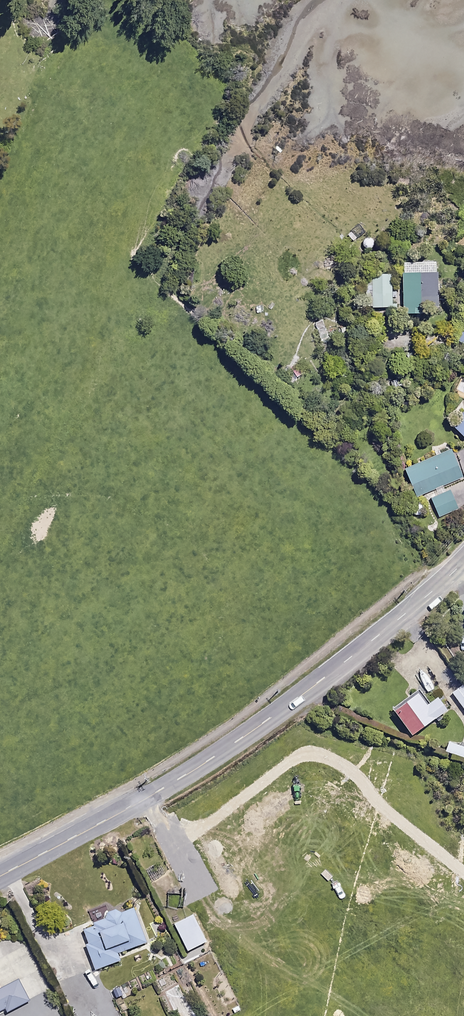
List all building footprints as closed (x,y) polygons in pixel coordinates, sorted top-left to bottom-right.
[(438,262),(405,262),(405,313),(427,313),(427,306),(438,306),(438,262)] [(391,275),(373,275),(374,307),(392,306),(391,275)] [(358,339),(354,324),(341,327),(344,342),(358,339)] [(306,372),(297,362),(286,372),(296,382),(306,372)] [(357,365),(347,366),(347,379),(357,379),(357,365)] [(463,376),(451,386),(463,402),(463,377),(463,376)] [(454,427),(463,436),(463,416),(454,427)] [(463,476),(452,451),(442,455),(439,449),(420,457),(422,464),(407,470),(419,496),(463,476)] [(459,509),(452,491),(432,498),(439,516),(459,509)] [(463,685),(453,692),(463,708),(463,687),(463,685)] [(429,707),(419,694),(396,711),(415,736),(450,710),(441,698),(429,707)] [(450,741),(446,752),(463,758),(463,747),(450,741)] [(108,915),(105,906),(90,911),(95,925),(83,930),(98,970),(122,961),(119,954),(148,943),(135,908),(121,914),(120,910),(108,915)] [(209,943),(196,916),(176,925),(188,952),(209,943)] [(0,989),(0,1013),(8,1009),(10,1012),(32,1001),(21,980),(1,990),(0,989)] [(175,1003),(180,1014),(176,1015),(206,1015),(193,992),(175,1003)]
